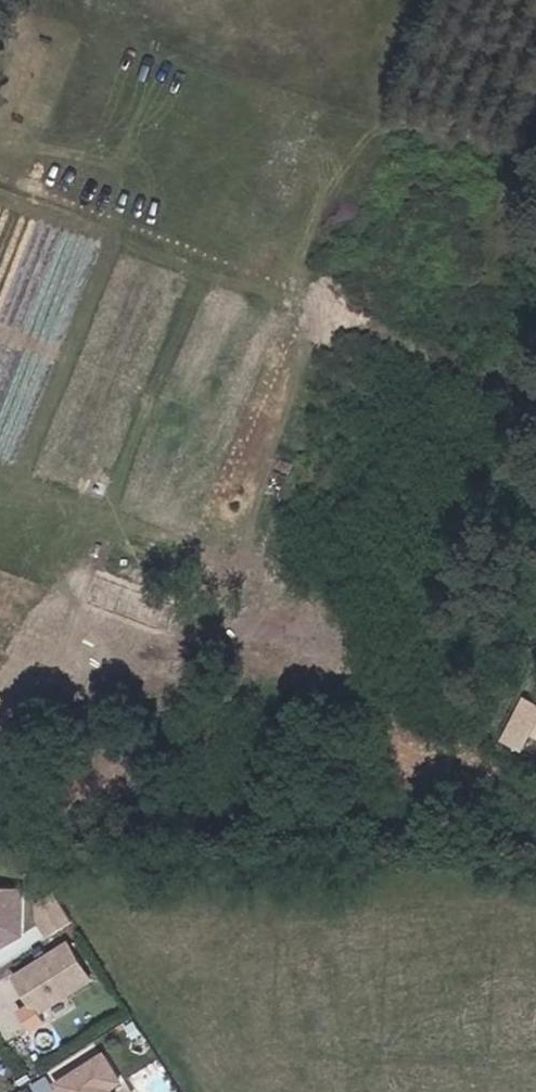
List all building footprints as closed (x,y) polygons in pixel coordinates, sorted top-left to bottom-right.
[(524,746),(535,724),(535,694),(528,690),(504,735),(524,746)] [(0,884),(0,946),(25,932),(26,884),(0,884)] [(47,931),(72,922),(61,891),(35,900),(47,931)] [(70,942),(18,975),(40,1009),(92,977),(70,942)] [(61,1082),(67,1091),(114,1091),(111,1087),(122,1080),(106,1054),(61,1082)] [(48,1074),(34,1083),(40,1091),(49,1091),(56,1087),(48,1074)] [(131,1080),(119,1086),(122,1091),(137,1091),(131,1080)]
